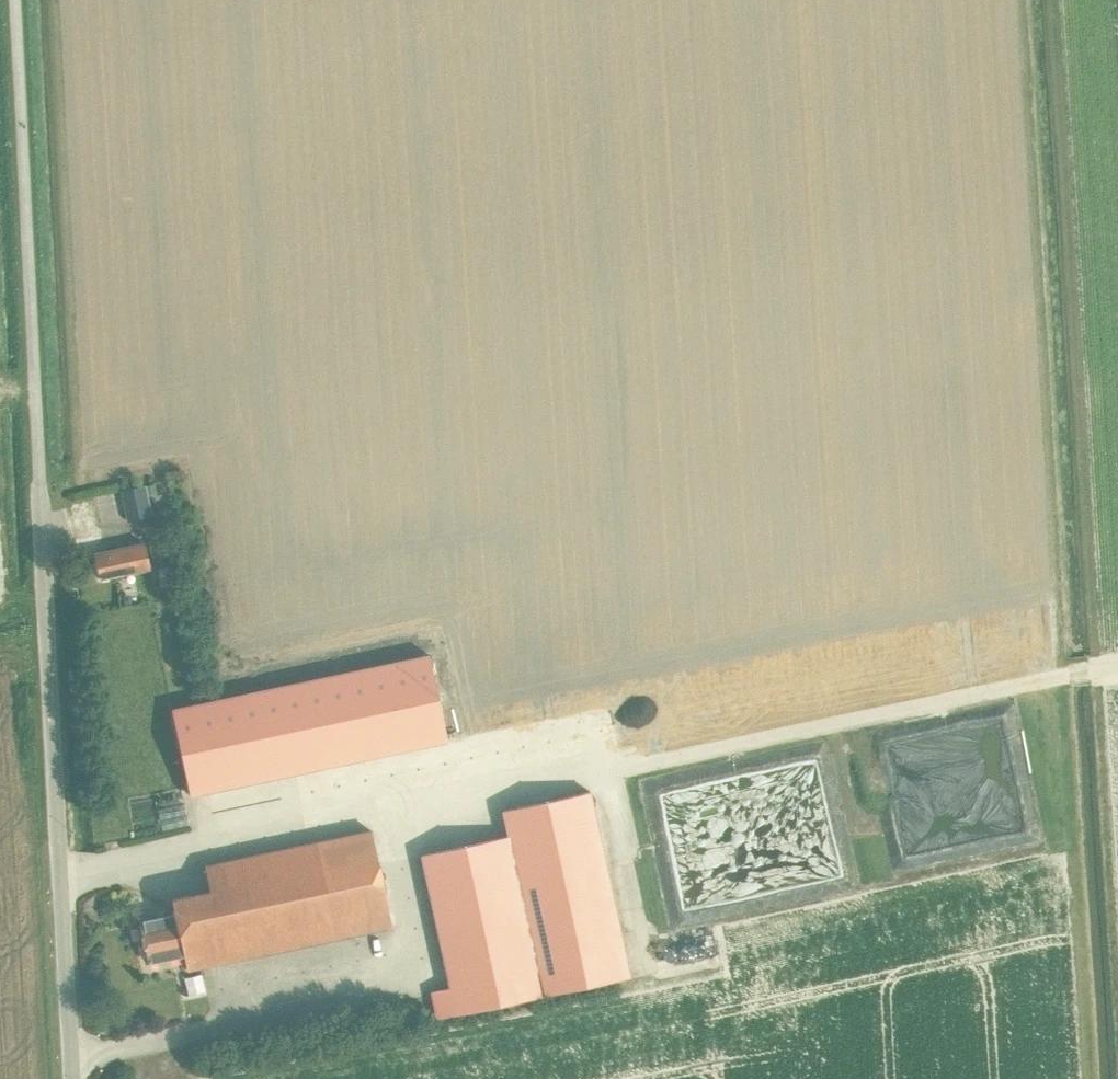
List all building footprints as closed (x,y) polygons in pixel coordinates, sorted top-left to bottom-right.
[(151,515),(147,495),(145,485),(121,490),(127,520),(151,515)] [(170,563),(166,544),(165,536),(148,539),(155,567),(170,563)] [(149,568),(144,543),(95,552),(100,578),(149,568)] [(448,741),(447,737),(430,654),(172,709),(190,795),(448,741)] [(509,835),(422,853),(450,986),(431,990),(437,1017),(630,976),(590,790),(503,809),(509,835)] [(392,927),(372,830),(205,865),(210,889),(172,897),(175,912),(139,919),(148,963),(184,955),(187,970),(392,927)] [(216,1048),(207,1049),(209,1058),(217,1056),(216,1048)]
